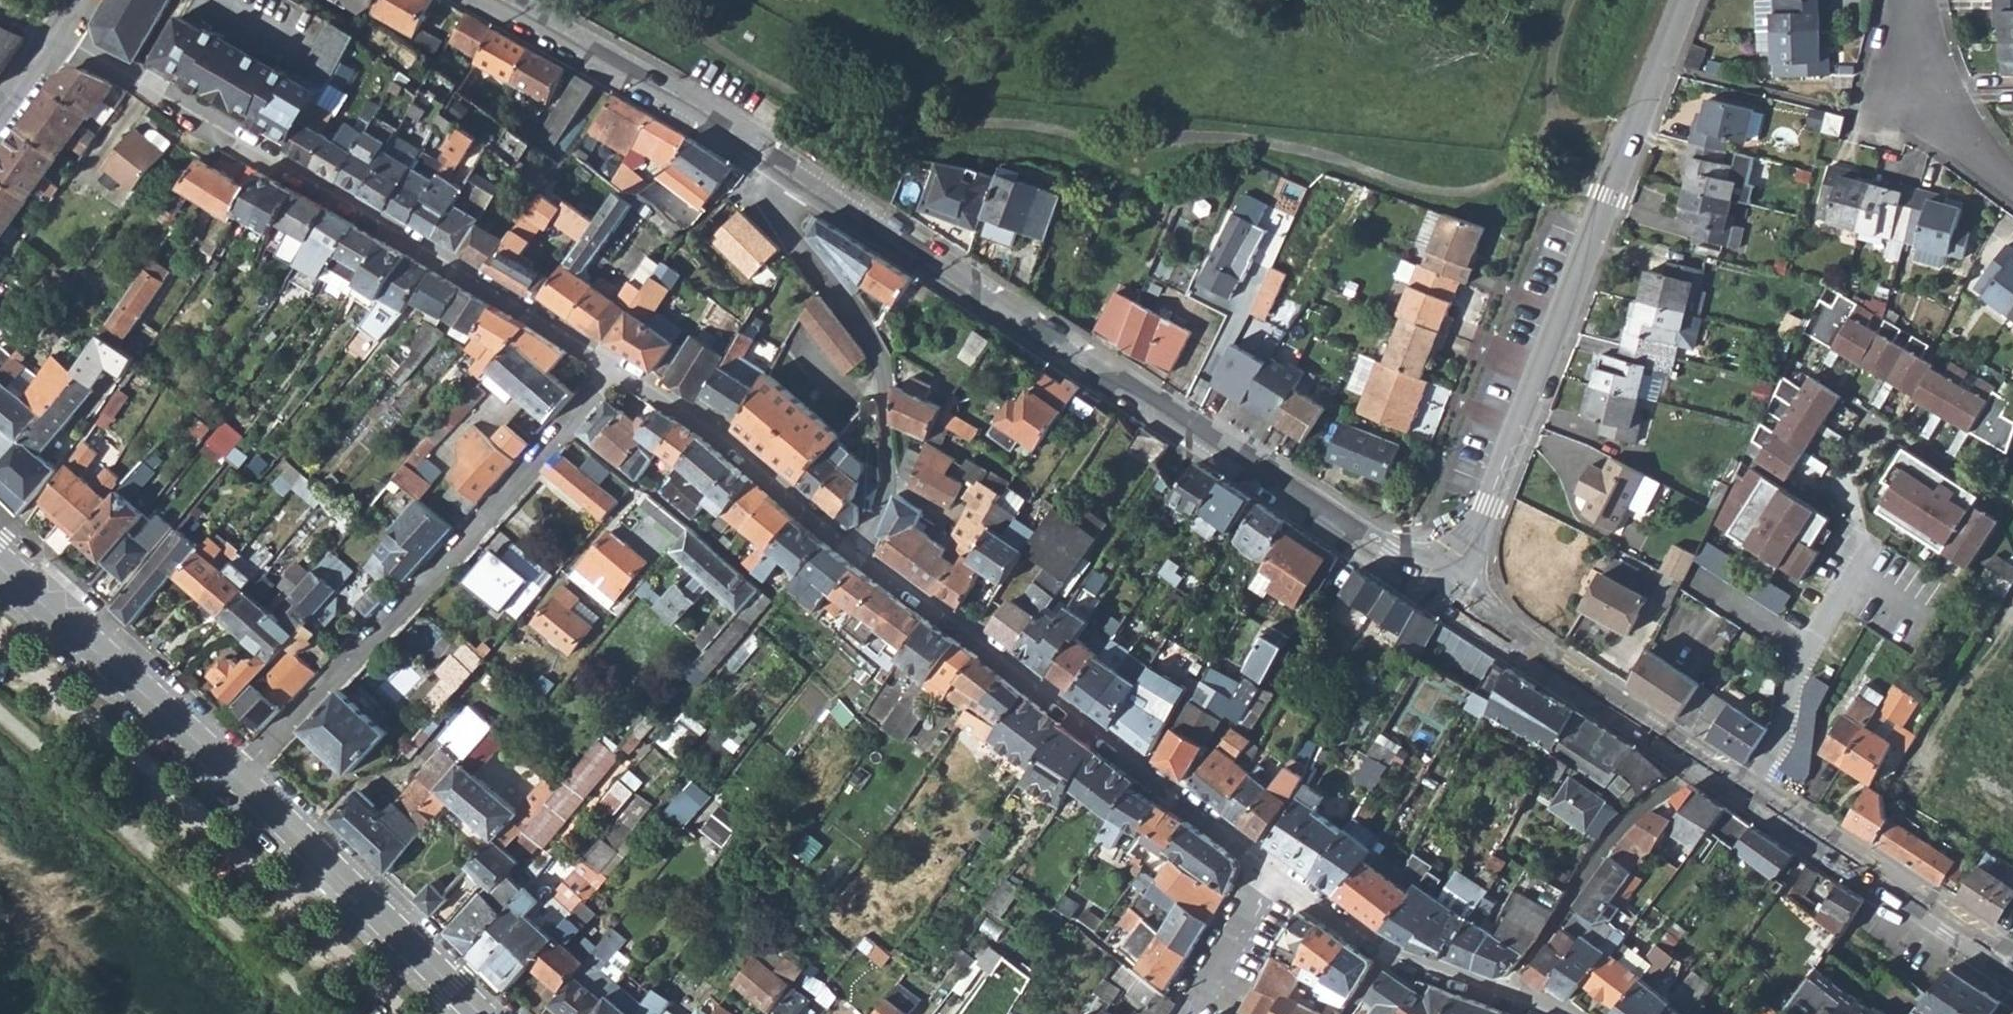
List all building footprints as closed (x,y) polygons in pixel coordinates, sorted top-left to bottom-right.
[(94,24),(99,41),(135,61),(171,0),(108,0),(94,24)] [(372,11),(379,0),(338,0),(368,18),(372,11)] [(434,0),(379,0),(372,11),(414,35),(434,0)] [(1826,0),(1790,0),(1774,0),(1773,35),(1820,35),(1820,8),(1826,8),(1826,0)] [(1998,40),(2012,40),(2012,0),(1990,0),(1990,19),(1998,20),(1998,40)] [(449,41),(478,56),(493,30),(464,14),(449,41)] [(207,90),(226,100),(234,85),(247,93),(253,83),(265,89),(271,93),(266,103),(279,110),(286,96),(291,99),(273,129),(293,141),(324,90),(359,33),(338,21),(337,24),(333,21),(301,77),(294,73),(292,75),(280,68),(277,71),(224,40),(226,36),(212,28),(213,25),(202,19),(193,23),(179,15),(155,58),(171,69),(174,65),(184,71),(176,84),(192,93),(200,80),(209,86),(207,90)] [(26,39),(0,26),(0,78),(26,39)] [(442,41),(422,30),(416,41),(435,53),(442,41)] [(547,102),(565,68),(493,30),(478,56),(474,63),(547,102)] [(1820,55),(1820,35),(1773,35),(1773,78),(1797,78),(1804,78),(1827,77),(1827,55),(1820,55)] [(1998,40),(1998,72),(2012,72),(2012,40),(1998,40)] [(94,116),(117,85),(86,68),(64,75),(54,89),(89,113),(94,116)] [(548,156),(595,85),(577,75),(540,130),(530,144),(548,156)] [(243,105),(253,111),(265,89),(253,83),(247,93),(234,85),(226,100),(240,109),(243,105)] [(474,83),(464,96),(472,102),(480,108),(489,95),(474,83)] [(82,123),(89,113),(54,89),(40,109),(91,146),(99,135),(82,123)] [(266,125),(273,129),(291,99),(286,96),(279,110),(266,103),(271,93),(265,89),(253,111),(245,124),(261,133),(266,125)] [(345,100),(324,90),(293,141),(288,150),(341,180),(376,116),(382,105),(371,99),(355,126),(349,123),(344,132),(339,131),(335,137),(325,131),(334,114),(337,115),(345,100)] [(457,122),(472,102),(464,96),(458,91),(444,115),(456,121),(457,122)] [(595,140),(626,154),(636,137),(649,115),(613,94),(570,151),(580,160),(595,140)] [(1697,119),(1691,140),(1718,147),(1723,133),(1746,139),(1748,132),(1754,107),(1710,96),(1704,121),(1697,119)] [(426,111),(413,104),(400,129),(380,165),(365,195),(389,209),(413,166),(411,165),(400,159),(413,138),(409,136),(426,111)] [(1748,132),(1759,135),(1765,110),(1754,107),(1748,132)] [(68,143),(84,155),(91,146),(40,109),(24,130),(60,155),(68,143)] [(1823,112),(1810,109),(1806,123),(1819,127),(1823,112)] [(1845,117),(1823,112),(1819,127),(1818,131),(1840,137),(1845,117)] [(449,133),(456,121),(444,115),(441,113),(434,125),(449,133)] [(516,114),(507,127),(510,128),(530,144),(540,130),(516,114)] [(619,174),(609,184),(627,198),(636,191),(647,183),(626,168),(630,168),(633,167),(637,164),(640,161),(641,158),(641,153),(661,165),(672,158),(685,136),(649,115),(636,137),(626,154),(617,170),(619,174)] [(376,116),(341,180),(365,195),(380,165),(400,129),(376,116)] [(478,137),(463,126),(447,154),(448,154),(444,163),(443,163),(411,222),(436,237),(463,189),(450,178),(461,161),(462,162),(478,137)] [(494,141),(490,147),(513,164),(516,167),(530,144),(510,128),(498,144),(494,141)] [(45,176),(60,155),(24,130),(10,151),(45,176)] [(107,170),(138,193),(168,154),(148,139),(137,131),(107,170)] [(148,139),(168,154),(174,146),(153,131),(148,139)] [(702,208),(733,167),(689,138),(676,163),(647,183),(636,191),(660,213),(680,231),(689,228),(700,215),(706,211),(702,208)] [(1716,159),(1718,147),(1691,140),(1687,159),(1694,161),(1687,184),(1732,195),(1740,165),(1716,159)] [(55,198),(62,188),(45,176),(10,151),(0,164),(0,175),(30,197),(38,186),(55,198)] [(190,267),(201,274),(237,216),(261,170),(253,166),(244,184),(203,159),(166,209),(176,217),(191,196),(221,216),(190,267)] [(429,176),(413,166),(389,209),(411,222),(443,163),(444,163),(438,160),(429,176)] [(605,162),(596,173),(609,184),(619,174),(617,170),(618,168),(612,163),(609,165),(605,162)] [(973,171),(935,165),(920,209),(978,231),(983,216),(997,178),(973,171)] [(1827,227),(1861,235),(1873,188),(1855,184),(1857,176),(1827,169),(1820,198),(1833,202),(1827,227)] [(237,216),(253,226),(261,214),(281,182),(261,170),(237,216)] [(500,185),(476,170),(464,188),(463,189),(436,237),(461,252),(479,221),(481,219),(500,185)] [(30,197),(0,175),(0,246),(6,250),(20,231),(11,224),(30,197)] [(1061,195),(1043,188),(998,175),(997,178),(983,216),(1000,222),(1013,227),(1046,239),(1061,195)] [(253,226),(270,237),(278,222),(299,191),(281,182),(261,214),(253,226)] [(1726,218),(1732,195),(1687,184),(1679,216),(1703,222),(1701,234),(1729,241),(1734,220),(1726,218)] [(1891,193),(1873,188),(1861,235),(1891,243),(1898,219),(1910,221),(1917,191),(1892,185),(1891,193)] [(557,264),(563,268),(595,223),(546,186),(524,215),(507,239),(487,267),(533,293),(536,294),(550,277),(516,256),(527,241),(530,243),(543,227),(547,230),(553,222),(576,237),(557,264)] [(285,247),(300,260),(329,207),(299,191),(278,222),(293,232),(285,247)] [(635,206),(653,221),(660,213),(636,191),(627,198),(598,219),(595,223),(563,268),(543,296),(573,317),(596,285),(590,281),(593,276),(589,269),(635,206)] [(1944,198),(1917,191),(1910,221),(1921,224),(1911,264),(1937,270),(1942,268),(1945,257),(1959,261),(1966,236),(1953,232),(1959,210),(1942,206),(1944,198)] [(1266,204),(1245,194),(1198,282),(1230,298),(1247,266),(1242,263),(1237,272),(1230,268),(1253,224),(1256,224),(1266,204)] [(357,224),(329,207),(300,260),(297,265),(292,274),(288,281),(313,294),(320,282),(324,275),(325,274),(329,267),(357,224)] [(753,276),(781,247),(742,209),(714,239),(753,276)] [(672,239),(680,231),(660,213),(653,221),(672,239)] [(1443,213),(1423,264),(1460,279),(1467,281),(1473,266),(1469,264),(1474,251),(1484,226),(1443,213)] [(806,233),(854,290),(861,281),(878,257),(820,220),(813,230),(810,228),(806,233)] [(507,239),(479,221),(461,252),(487,267),(507,239)] [(995,235),(1008,240),(1013,227),(1000,222),(995,235)] [(336,308),(342,312),(359,286),(388,241),(357,224),(329,267),(325,274),(343,286),(342,288),(331,305),(336,308)] [(1230,268),(1237,272),(1242,263),(1262,228),(1256,224),(1253,224),(1230,268)] [(359,286),(380,301),(409,255),(388,241),(359,286)] [(2012,312),(2012,242),(2011,241),(1993,266),(2003,273),(1988,293),(2012,312)] [(1479,253),(1474,251),(1469,264),(1473,266),(1479,253)] [(409,255),(380,301),(370,315),(392,327),(404,314),(431,268),(409,255)] [(620,302),(610,295),(596,285),(573,317),(608,342),(660,268),(662,265),(649,257),(620,302)] [(896,305),(912,279),(878,257),(861,281),(896,305)] [(162,284),(171,270),(153,258),(101,334),(121,347),(163,284),(162,284)] [(288,260),(271,293),(278,297),(288,281),(292,274),(297,265),(288,260)] [(1648,268),(1639,301),(1684,311),(1691,288),(1698,290),(1704,269),(1674,261),(1671,274),(1648,268)] [(1423,264),(1418,262),(1398,314),(1403,315),(1446,333),(1453,317),(1446,314),(1460,279),(1423,264)] [(679,279),(660,268),(608,342),(654,371),(681,331),(670,323),(665,333),(648,323),(679,279)] [(443,315),(445,316),(463,286),(435,270),(416,302),(441,317),(443,315)] [(605,273),(596,285),(610,295),(619,282),(605,273)] [(325,274),(324,275),(342,288),(343,286),(325,274)] [(929,325),(946,301),(920,284),(910,308),(909,311),(929,325)] [(473,334),(474,334),(493,305),(463,286),(445,316),(462,327),(457,336),(467,342),(473,334)] [(1168,373),(1191,332),(1118,292),(1096,332),(1168,373)] [(1831,305),(1819,298),(1803,331),(1835,349),(1855,319),(1863,305),(1839,292),(1831,305)] [(850,374),(863,359),(859,347),(857,340),(849,330),(818,294),(803,320),(850,374)] [(1676,342),(1684,311),(1639,301),(1633,321),(1626,320),(1620,342),(1673,355),(1676,342)] [(473,370),(484,379),(493,369),(516,341),(529,326),(493,305),(474,334),(489,344),(481,359),(471,351),(458,366),(469,375),(473,370)] [(1881,314),(1863,305),(1855,319),(1835,349),(1827,363),(1834,368),(1843,354),(1863,367),(1884,333),(1874,326),(1881,314)] [(1676,342),(1692,345),(1699,315),(1684,311),(1676,342)] [(884,328),(899,342),(907,319),(891,312),(884,328)] [(1446,333),(1403,315),(1385,364),(1422,378),(1434,346),(1436,340),(1441,342),(1443,342),(1446,333)] [(1889,383),(1911,349),(1901,343),(1910,329),(1892,320),(1884,333),(1863,367),(1889,383)] [(14,356),(25,342),(5,326),(0,333),(0,374),(14,356)] [(444,332),(438,328),(435,326),(392,377),(401,384),(444,332)] [(567,351),(529,326),(516,341),(526,349),(552,371),(567,351)] [(654,371),(666,379),(695,334),(684,327),(681,331),(654,371)] [(727,354),(700,396),(741,420),(768,375),(752,366),(751,367),(742,362),(753,341),(741,332),(727,354)] [(964,347),(984,361),(995,344),(976,332),(964,347)] [(135,357),(121,347),(101,334),(75,371),(79,374),(0,465),(0,498),(17,516),(57,470),(49,462),(63,444),(53,434),(90,388),(108,360),(125,371),(135,357)] [(700,396),(727,354),(695,334),(666,379),(697,400),(700,396)] [(1917,401),(1937,369),(1940,365),(1928,359),(1936,343),(1920,335),(1911,349),(1889,383),(1876,405),(1883,409),(1897,388),(1917,401)] [(516,341),(493,369),(503,378),(526,349),(516,341)] [(1668,375),(1673,355),(1620,342),(1617,353),(1602,350),(1593,381),(1637,393),(1643,369),(1668,375)] [(516,389),(528,399),(552,371),(526,349),(503,378),(516,389)] [(14,356),(0,374),(0,429),(1,430),(0,430),(0,465),(79,374),(75,371),(54,355),(39,377),(24,399),(10,387),(27,367),(14,356)] [(1271,358),(1244,404),(1274,424),(1294,390),(1304,372),(1290,363),(1286,368),(1271,358)] [(1385,364),(1377,361),(1358,414),(1410,432),(1428,380),(1422,378),(1385,364)] [(1945,418),(1966,385),(1974,373),(1957,364),(1949,376),(1937,369),(1917,401),(1915,404),(1936,417),(1925,435),(1932,440),(1945,418)] [(10,387),(24,399),(39,377),(27,367),(10,387)] [(482,381),(505,402),(516,389),(503,378),(493,369),(484,379),(482,381)] [(552,371),(528,399),(552,419),(577,392),(552,371)] [(1064,386),(1043,372),(1031,391),(1063,412),(1076,392),(1079,389),(1068,380),(1064,386)] [(843,438),(769,376),(768,375),(741,420),(736,428),(801,483),(840,441),(843,438)] [(1805,390),(1782,375),(1774,392),(1826,425),(1843,398),(1813,378),(1805,390)] [(910,391),(896,386),(894,424),(925,440),(937,420),(942,413),(946,406),(928,399),(934,386),(916,378),(910,391)] [(1966,385),(1945,418),(1965,431),(1951,453),(1958,457),(1974,432),(1997,390),(1999,387),(1985,379),(1977,391),(1966,385)] [(1632,414),(1637,393),(1593,381),(1585,412),(1608,418),(1606,429),(1633,436),(1639,416),(1632,414)] [(102,418),(111,423),(129,393),(120,388),(102,418)] [(475,388),(463,401),(472,408),(483,396),(475,388)] [(1294,390),(1274,424),(1304,443),(1326,410),(1294,390)] [(1997,390),(1974,432),(1977,434),(2009,454),(2012,443),(2012,421),(2005,416),(2012,404),(2012,400),(1997,390)] [(1063,412),(1031,391),(1020,405),(1014,401),(990,435),(1013,451),(1021,439),(1036,450),(1063,412)] [(1083,391),(1081,395),(1099,406),(1101,403),(1083,391)] [(1826,425),(1774,392),(1766,409),(1785,421),(1777,433),(1808,452),(1821,432),(1844,447),(1848,439),(1826,425)] [(1065,419),(1082,431),(1099,406),(1081,395),(1065,419)] [(625,412),(609,397),(580,431),(596,445),(621,418),(625,412)] [(463,401),(454,411),(462,418),(472,408),(463,401)] [(647,408),(655,413),(659,409),(655,406),(651,404),(647,408)] [(642,415),(650,420),(655,413),(647,408),(642,415)] [(661,451),(680,423),(659,409),(655,413),(650,420),(640,433),(644,436),(623,467),(626,470),(636,478),(640,479),(661,451)] [(975,429),(944,410),(942,413),(937,420),(950,428),(971,441),(976,434),(975,429)] [(454,411),(444,422),(452,429),(462,418),(454,411)] [(637,421),(625,412),(621,418),(632,427),(637,421)] [(211,431),(189,413),(181,422),(204,440),(211,431)] [(621,418),(596,445),(623,467),(644,436),(640,433),(650,420),(642,415),(637,421),(632,427),(621,418)] [(940,448),(950,428),(937,420),(925,440),(926,440),(940,448)] [(439,427),(446,435),(452,429),(444,422),(439,427)] [(1777,433),(1760,422),(1751,440),(1766,450),(1759,461),(1789,481),(1803,459),(1826,474),(1831,467),(1808,452),(1777,433)] [(675,462),(678,464),(700,436),(680,423),(661,451),(663,452),(675,462)] [(228,424),(210,445),(225,458),(243,436),(228,424)] [(530,444),(507,424),(496,436),(518,457),(530,444)] [(1402,446),(1343,424),(1331,459),(1345,465),(1344,468),(1388,484),(1402,446)] [(435,447),(446,435),(439,427),(428,440),(435,447)] [(486,438),(472,427),(459,443),(460,449),(465,458),(450,476),(456,482),(479,502),(479,500),(466,489),(480,472),(495,484),(514,462),(491,442),(486,438)] [(1148,468),(1153,460),(1164,443),(1140,427),(1135,436),(1124,454),(1148,468)] [(675,471),(661,490),(680,506),(695,518),(713,495),(736,467),(700,436),(678,464),(674,470),(675,471)] [(96,453),(84,439),(39,502),(50,513),(54,509),(62,517),(57,523),(71,536),(116,485),(117,481),(119,479),(111,471),(107,468),(92,485),(80,476),(96,453)] [(422,498),(432,485),(430,484),(414,472),(425,459),(435,447),(428,440),(394,479),(422,498)] [(912,482),(910,487),(950,509),(964,483),(948,473),(956,458),(941,448),(940,448),(926,440),(921,450),(911,445),(900,474),(900,475),(912,482)] [(855,451),(840,441),(801,483),(818,498),(855,451)] [(864,450),(859,445),(859,446),(855,451),(818,498),(853,527),(858,524),(858,507),(870,510),(878,487),(873,484),(860,480),(852,474),(864,458),(860,455),(864,450)] [(1881,511),(1969,568),(2000,523),(1976,507),(1982,497),(1907,449),(1886,482),(1896,488),(1881,511)] [(587,472),(562,452),(546,470),(604,520),(620,501),(596,481),(609,467),(599,459),(587,472)] [(675,462),(663,452),(656,462),(668,471),(675,462)] [(76,537),(103,563),(131,530),(145,514),(143,511),(129,499),(160,464),(148,455),(122,482),(121,487),(76,537)] [(924,512),(904,498),(898,494),(881,537),(889,539),(880,550),(936,594),(939,591),(1000,503),(1012,484),(968,458),(964,464),(971,468),(964,478),(974,484),(964,499),(971,504),(946,547),(917,527),(924,512)] [(414,472),(430,484),(441,471),(425,459),(414,472)] [(1618,533),(1646,477),(1611,461),(1605,475),(1589,468),(1579,489),(1594,496),(1589,506),(1584,517),(1618,533)] [(1195,463),(1175,491),(1193,507),(1198,501),(1204,497),(1206,497),(1208,498),(1210,499),(1224,482),(1195,463)] [(1744,476),(1736,470),(1729,485),(1716,511),(1711,522),(1803,581),(1823,552),(1815,547),(1833,519),(1751,466),(1744,476)] [(713,495),(729,508),(751,479),(736,467),(713,495)] [(495,484),(480,472),(466,489),(479,500),(495,484)] [(725,512),(744,528),(744,527),(770,495),(751,479),(729,508),(725,512)] [(1719,481),(1707,506),(1716,511),(1729,485),(1719,481)] [(479,502),(456,482),(445,495),(467,514),(479,502)] [(1229,532),(1252,500),(1224,482),(1210,499),(1193,521),(1190,526),(1206,537),(1219,524),(1229,532)] [(221,496),(211,488),(172,534),(145,566),(111,608),(130,626),(172,574),(176,578),(176,577),(198,550),(195,541),(192,540),(197,534),(193,531),(203,520),(199,516),(202,512),(208,516),(221,496)] [(1574,499),(1589,506),(1594,496),(1579,489),(1574,499)] [(1168,503),(1193,521),(1210,499),(1208,498),(1206,497),(1204,497),(1198,501),(1193,507),(1175,491),(1168,503)] [(761,541),(745,563),(755,571),(797,518),(770,495),(744,527),(761,541)] [(641,505),(682,539),(691,529),(649,496),(641,505)] [(422,498),(394,528),(397,531),(377,554),(399,573),(408,581),(455,527),(422,498)] [(1019,517),(1001,503),(939,591),(960,607),(983,571),(969,562),(997,522),(1010,531),(1019,517)] [(983,571),(1003,586),(1024,553),(1051,512),(1042,503),(1029,524),(1019,517),(1010,531),(997,522),(969,562),(983,571)] [(1260,506),(1231,546),(1254,561),(1262,566),(1285,522),(1260,506)] [(710,520),(704,527),(710,532),(725,512),(719,507),(709,519),(710,520)] [(1012,600),(991,629),(1018,649),(1053,600),(1058,594),(1073,572),(1097,539),(1054,508),(1051,512),(1024,553),(1044,568),(1034,583),(1045,590),(1029,612),(1012,600)] [(62,517),(54,509),(50,513),(49,514),(57,523),(62,517)] [(153,512),(149,518),(154,522),(159,516),(153,512)] [(103,563),(125,582),(160,542),(172,527),(159,516),(154,522),(149,518),(136,533),(131,530),(103,563)] [(783,560),(801,574),(827,543),(797,518),(755,571),(767,581),(777,589),(783,581),(772,573),(783,560)] [(1293,607),(1328,550),(1285,522),(1262,566),(1260,570),(1275,581),(1268,592),(1293,607)] [(699,575),(710,585),(729,563),(691,529),(682,539),(673,550),(699,575)] [(504,532),(490,548),(462,582),(500,610),(503,606),(518,621),(555,574),(504,532)] [(617,598),(647,561),(611,532),(581,568),(595,580),(603,571),(610,577),(603,586),(617,598)] [(224,549),(209,537),(198,550),(176,577),(176,578),(200,599),(224,571),(214,563),(224,549)] [(1794,597),(1703,538),(1696,553),(1693,559),(1782,616),(1794,597)] [(796,580),(809,591),(816,583),(820,585),(842,555),(827,543),(801,574),(796,580)] [(1677,562),(1671,575),(1683,581),(1693,559),(1696,553),(1676,543),(1669,558),(1677,562)] [(236,583),(224,571),(200,599),(220,617),(220,616),(258,574),(268,561),(258,552),(239,574),(236,583)] [(353,573),(330,552),(316,569),(311,574),(289,599),(296,605),(291,610),(307,625),(319,635),(335,615),(338,598),(334,594),(353,573)] [(363,569),(385,589),(399,573),(377,554),(363,569)] [(835,597),(859,570),(842,555),(820,585),(831,594),(835,597)] [(1993,556),(1977,583),(2002,599),(2012,583),(2012,569),(1993,556)] [(1667,573),(1671,575),(1677,562),(1669,558),(1663,571),(1667,573)] [(1651,581),(1613,560),(1585,610),(1631,636),(1652,596),(1645,592),(1651,581)] [(1178,570),(1167,561),(1158,574),(1173,589),(1176,591),(1183,582),(1175,575),(1178,570)] [(710,585),(740,612),(753,597),(760,589),(729,563),(710,585)] [(276,589),(284,596),(289,599),(311,574),(296,564),(287,578),(285,577),(276,589)] [(1082,588),(1095,597),(1109,578),(1095,568),(1082,588)] [(1336,596),(1368,618),(1386,588),(1354,569),(1336,596)] [(846,606),(859,614),(881,586),(865,575),(859,570),(835,597),(816,620),(826,629),(846,606)] [(1248,590),(1263,600),(1268,592),(1275,581),(1260,570),(1248,590)] [(1080,578),(1073,572),(1058,594),(1065,599),(1080,578)] [(1654,600),(1670,608),(1683,581),(1671,575),(1667,573),(1654,600)] [(272,586),(258,574),(220,616),(220,617),(230,626),(244,639),(270,612),(258,602),(272,586)] [(663,600),(646,583),(639,592),(676,625),(710,585),(699,575),(685,592),(677,584),(663,600)] [(802,599),(818,611),(831,594),(820,585),(816,583),(809,591),(802,599)] [(870,621),(879,628),(901,600),(891,593),(881,586),(859,614),(842,632),(853,641),(870,621)] [(356,606),(369,619),(388,600),(374,587),(356,606)] [(579,598),(565,587),(534,624),(571,653),(593,626),(571,608),(579,598)] [(1077,639),(1090,621),(1091,621),(1100,604),(1102,602),(1095,597),(1082,588),(1067,610),(1031,658),(1028,662),(1048,677),(1050,675),(1077,639)] [(1368,618),(1400,638),(1418,608),(1386,588),(1368,618)] [(766,595),(760,589),(753,597),(760,603),(766,595)] [(766,608),(772,600),(766,595),(760,603),(766,608)] [(281,622),(270,612),(244,639),(261,654),(272,663),(289,644),(307,625),(291,610),(296,605),(289,599),(284,596),(276,605),(288,614),(281,622)] [(754,622),(766,608),(760,603),(753,597),(740,612),(753,622),(754,622)] [(880,632),(906,650),(929,621),(901,600),(879,628),(878,629),(880,632)] [(1067,610),(1053,600),(1018,649),(1031,658),(1067,610)] [(1104,633),(1114,640),(1118,634),(1136,607),(1126,601),(1104,633)] [(1108,610),(1100,604),(1091,621),(1097,626),(1108,610)] [(1453,674),(1478,690),(1485,678),(1496,660),(1478,649),(1445,626),(1418,608),(1400,638),(1394,648),(1396,649),(1410,659),(1416,662),(1424,647),(1457,669),(1453,674)] [(730,623),(743,635),(753,622),(740,612),(730,623)] [(688,622),(682,629),(706,650),(725,629),(714,618),(701,633),(688,622)] [(919,673),(914,681),(923,686),(957,642),(929,621),(906,650),(905,651),(899,660),(919,673)] [(695,662),(710,675),(743,635),(730,623),(725,629),(706,650),(695,662)] [(238,705),(263,729),(317,673),(299,654),(310,640),(310,648),(321,657),(316,662),(322,668),(339,651),(319,635),(307,625),(289,644),(291,647),(238,705)] [(1245,671),(1247,672),(1264,683),(1290,639),(1272,627),(1245,671)] [(1093,712),(1120,670),(1133,651),(1135,649),(1127,644),(1129,642),(1118,634),(1114,640),(1108,648),(1074,694),(1072,696),(1093,712)] [(1133,651),(1147,660),(1157,645),(1143,636),(1135,649),(1133,651)] [(2002,658),(2012,664),(2012,637),(2002,658)] [(1090,649),(1077,639),(1050,675),(1074,694),(1108,648),(1097,639),(1090,649)] [(957,642),(923,686),(936,694),(945,699),(949,694),(958,682),(977,659),(979,657),(957,642)] [(399,737),(410,746),(425,729),(434,719),(447,703),(485,659),(492,650),(484,643),(476,652),(466,643),(455,656),(453,655),(440,673),(446,679),(405,725),(399,737)] [(1147,660),(1133,651),(1120,670),(1093,712),(1113,727),(1135,693),(1150,668),(1162,649),(1157,645),(1147,660)] [(1388,667),(1400,675),(1410,659),(1396,649),(1387,666),(1388,667)] [(1650,649),(1634,681),(1631,686),(1647,697),(1670,662),(1650,649)] [(220,688),(236,703),(272,663),(261,654),(253,663),(248,659),(239,668),(230,660),(225,660),(215,672),(224,681),(220,688)] [(965,708),(966,709),(997,730),(1025,695),(977,659),(958,682),(975,695),(965,708)] [(1476,692),(1495,698),(1511,670),(1496,660),(1485,678),(1478,690),(1476,692)] [(684,675),(699,687),(710,675),(695,662),(684,675)] [(1662,706),(1685,672),(1670,662),(1647,697),(1662,706)] [(1150,668),(1135,693),(1113,727),(1149,754),(1189,692),(1150,668)] [(1242,687),(1210,670),(1203,684),(1234,701),(1242,687)] [(1515,691),(1523,678),(1511,670),(1495,698),(1486,716),(1553,752),(1576,712),(1539,689),(1531,701),(1515,691)] [(1679,718),(1703,685),(1685,672),(1662,706),(1679,718)] [(1824,702),(1833,687),(1815,675),(1808,686),(1798,745),(1782,768),(1806,784),(1815,748),(1824,702)] [(1515,691),(1531,701),(1539,689),(1523,678),(1515,691)] [(873,714),(888,723),(909,689),(895,680),(873,714)] [(1194,702),(1222,723),(1226,715),(1237,722),(1246,707),(1252,700),(1258,690),(1246,680),(1242,687),(1234,701),(1203,684),(1197,697),(1194,702)] [(905,739),(936,694),(923,686),(914,681),(909,689),(888,723),(884,729),(905,739)] [(1842,763),(1872,782),(1881,767),(1893,742),(1875,732),(1886,715),(1904,725),(1922,697),(1895,681),(1880,703),(1873,716),(1842,763)] [(949,694),(965,708),(975,695),(958,682),(949,694)] [(1769,730),(1703,685),(1679,718),(1706,735),(1747,761),(1769,730)] [(1273,694),(1260,688),(1258,690),(1252,700),(1265,708),(1273,694)] [(349,773),(388,733),(387,733),(342,689),(304,730),(349,773)] [(1856,705),(1873,716),(1880,703),(1864,693),(1856,705)] [(1022,762),(1030,768),(1062,726),(1063,725),(1025,695),(997,730),(966,709),(958,722),(980,738),(982,735),(1001,747),(995,755),(1016,770),(1022,762)] [(1246,707),(1260,715),(1265,708),(1252,700),(1246,707)] [(1176,729),(1206,747),(1222,723),(1194,702),(1176,729)] [(447,703),(434,719),(440,725),(444,720),(453,710),(447,703)] [(1826,753),(1842,763),(1873,716),(1856,705),(1826,753)] [(469,707),(452,728),(442,740),(448,745),(465,760),(490,731),(493,728),(469,707)] [(1246,707),(1237,722),(1235,724),(1249,732),(1260,715),(1246,707)] [(1301,711),(1270,763),(1278,768),(1291,756),(1314,717),(1301,711)] [(1553,752),(1607,789),(1618,772),(1636,752),(1576,712),(1553,752)] [(1893,742),(1900,747),(1911,731),(1904,725),(1886,715),(1875,732),(1893,742)] [(434,719),(425,729),(431,735),(440,725),(434,719)] [(1033,790),(1060,809),(1100,755),(1062,726),(1030,768),(1006,800),(1018,809),(1033,790)] [(411,759),(431,735),(425,729),(410,746),(404,754),(411,759)] [(1185,780),(1206,747),(1176,729),(1156,760),(1185,780)] [(1251,743),(1231,730),(1219,748),(1235,763),(1241,755),(1251,743)] [(448,801),(491,839),(492,838),(505,849),(507,847),(516,838),(520,832),(523,833),(526,830),(556,789),(544,779),(518,811),(475,773),(503,742),(490,731),(465,760),(451,776),(436,792),(421,810),(432,820),(448,801)] [(639,737),(633,732),(622,745),(628,751),(639,737)] [(618,755),(615,752),(599,738),(556,789),(526,830),(543,844),(618,755)] [(1309,741),(1297,760),(1307,767),(1317,746),(1314,744),(1309,741)] [(1252,763),(1260,749),(1256,746),(1251,743),(1241,755),(1252,763)] [(434,761),(451,776),(465,760),(448,745),(433,760),(434,761)] [(1253,776),(1235,763),(1219,748),(1188,784),(1223,813),(1253,776)] [(1631,778),(1638,798),(1663,777),(1640,755),(1636,752),(1618,772),(1629,776),(1631,778)] [(1095,826),(1103,833),(1132,790),(1137,782),(1101,754),(1100,755),(1060,809),(1055,817),(1066,822),(1073,813),(1070,811),(1081,795),(1104,813),(1095,826)] [(1569,765),(1552,754),(1544,767),(1541,773),(1558,781),(1569,765)] [(1358,781),(1374,792),(1390,768),(1374,757),(1358,781)] [(1288,804),(1304,776),(1307,767),(1297,760),(1294,759),(1271,789),(1288,804)] [(869,765),(862,760),(842,787),(844,788),(857,798),(858,798),(873,778),(875,779),(883,768),(873,760),(869,765)] [(434,761),(419,777),(436,792),(451,776),(434,761)] [(669,808),(688,824),(714,792),(696,776),(669,808)] [(1271,789),(1253,776),(1223,813),(1241,824),(1271,789)] [(411,845),(432,820),(421,810),(436,792),(419,777),(383,817),(411,845)] [(636,788),(623,777),(610,792),(623,803),(636,788)] [(1585,833),(1586,832),(1607,802),(1571,778),(1550,809),(1585,833)] [(1883,795),(1869,787),(1844,824),(1858,833),(1876,844),(1891,819),(1888,817),(1883,795)] [(1241,824),(1261,839),(1288,804),(1271,789),(1241,824)] [(1127,828),(1139,834),(1145,827),(1160,806),(1132,790),(1103,833),(1099,839),(1114,848),(1127,828)] [(1677,822),(1703,840),(1707,834),(1727,809),(1698,790),(1697,790),(1682,813),(1677,822)] [(614,846),(653,801),(641,791),(547,900),(544,898),(542,900),(517,932),(505,946),(485,968),(509,991),(530,965),(584,899),(587,901),(589,898),(608,875),(598,868),(615,848),(614,846)] [(356,792),(332,820),(359,846),(383,817),(356,792)] [(1319,808),(1299,797),(1298,800),(1267,844),(1311,876),(1347,831),(1317,813),(1319,808)] [(1586,832),(1600,841),(1616,819),(1622,813),(1607,802),(1586,832)] [(1415,812),(1403,803),(1373,848),(1336,896),(1382,930),(1418,883),(1404,872),(1396,866),(1400,861),(1395,858),(1392,863),(1381,855),(1387,847),(1391,849),(1415,812)] [(719,804),(705,830),(728,843),(742,817),(719,804)] [(1640,841),(1626,860),(1623,864),(1636,873),(1645,862),(1648,863),(1666,838),(1677,822),(1682,813),(1665,804),(1660,812),(1654,809),(1641,820),(1628,833),(1640,841)] [(1186,823),(1160,806),(1145,827),(1168,846),(1186,823)] [(1376,814),(1366,807),(1347,831),(1311,876),(1336,896),(1373,848),(1358,837),(1376,814)] [(1707,834),(1734,852),(1754,827),(1727,809),(1707,834)] [(383,817),(359,846),(387,873),(411,845),(383,817)] [(1956,882),(1965,868),(1955,862),(1931,846),(1891,819),(1876,844),(1881,847),(1894,854),(1905,861),(1918,870),(1939,886),(1946,876),(1956,882)] [(1164,850),(1229,893),(1240,870),(1236,858),(1203,834),(1186,823),(1168,846),(1164,850)] [(993,833),(985,826),(977,836),(1009,861),(1025,843),(1001,824),(993,833)] [(1796,855),(1754,827),(1734,852),(1773,881),(1779,877),(1796,855)] [(523,844),(534,853),(535,853),(537,851),(543,845),(543,844),(526,830),(523,833),(520,832),(516,838),(523,844)] [(1640,841),(1628,833),(1615,852),(1626,860),(1640,841)] [(808,835),(799,849),(813,857),(821,844),(808,835)] [(521,860),(507,847),(505,849),(492,838),(491,839),(467,868),(490,888),(510,870),(521,860)] [(1425,850),(1417,844),(1413,850),(1415,851),(1404,872),(1418,883),(1382,930),(1413,948),(1442,894),(1425,881),(1434,868),(1421,857),(1425,850)] [(1581,911),(1566,930),(1583,942),(1636,873),(1623,864),(1626,860),(1615,852),(1575,907),(1581,911)] [(518,877),(510,870),(490,888),(447,932),(470,953),(502,915),(527,885),(548,860),(540,854),(518,877)] [(1505,862),(1493,855),(1486,868),(1496,875),(1505,862)] [(1169,862),(1157,879),(1210,923),(1225,895),(1170,861),(1169,862)] [(1636,873),(1645,879),(1654,866),(1648,863),(1645,862),(1636,873)] [(1801,896),(1819,870),(1808,864),(1797,878),(1789,899),(1808,914),(1814,905),(1801,896)] [(1475,886),(1458,873),(1447,887),(1442,894),(1413,948),(1443,959),(1496,875),(1486,868),(1475,886)] [(1979,868),(1959,899),(1998,923),(2012,902),(2012,890),(1979,868)] [(1557,871),(1549,885),(1561,891),(1568,878),(1557,871)] [(1502,928),(1535,944),(1563,892),(1561,891),(1549,885),(1525,873),(1504,905),(1499,918),(1504,921),(1502,928)] [(1645,879),(1636,873),(1583,942),(1549,986),(1567,999),(1582,982),(1608,949),(1614,953),(1627,936),(1611,923),(1645,879)] [(1507,881),(1496,875),(1443,959),(1475,971),(1494,932),(1482,925),(1492,910),(1490,909),(1507,881)] [(437,877),(415,900),(430,914),(430,915),(431,917),(447,899),(444,896),(450,890),(437,877)] [(1156,902),(1144,918),(1190,956),(1208,926),(1210,923),(1157,879),(1146,894),(1156,902)] [(984,910),(998,920),(1020,890),(1007,881),(984,910)] [(1840,884),(1817,920),(1839,936),(1865,900),(1840,884)] [(527,885),(502,915),(510,922),(508,925),(517,932),(542,900),(527,885)] [(1078,905),(1062,896),(1055,908),(1071,917),(1078,905)] [(530,965),(560,992),(585,961),(607,934),(612,927),(613,927),(607,921),(582,956),(565,943),(597,913),(595,911),(599,907),(589,898),(587,901),(584,899),(530,965)] [(1142,959),(1137,967),(1169,989),(1190,956),(1144,918),(1131,906),(1104,941),(1111,946),(1114,941),(1116,942),(1127,928),(1134,934),(1126,946),(1142,959)] [(1299,958),(1321,926),(1300,912),(1285,934),(1274,953),(1305,971),(1308,965),(1299,958)] [(502,915),(470,953),(485,968),(505,946),(517,932),(508,925),(510,922),(502,915)] [(1494,932),(1475,971),(1495,978),(1507,976),(1535,944),(1502,928),(1504,921),(1499,918),(1494,932)] [(1686,931),(1675,922),(1658,943),(1669,952),(1686,931)] [(1322,980),(1348,946),(1322,923),(1321,926),(1299,958),(1308,965),(1310,965),(1307,971),(1322,980)] [(1556,941),(1553,939),(1525,977),(1545,992),(1549,986),(1583,942),(1566,930),(1560,937),(1556,941)] [(556,1013),(595,1013),(614,989),(595,974),(620,944),(607,934),(585,961),(560,992),(547,1007),(556,1013)] [(891,955),(868,937),(859,946),(883,965),(891,955)] [(1582,982),(1618,1009),(1644,977),(1653,984),(1675,957),(1669,952),(1658,943),(1636,971),(1614,953),(1608,949),(1582,982)] [(974,960),(991,973),(1003,957),(987,944),(974,960)] [(1348,946),(1322,980),(1318,987),(1319,989),(1315,996),(1317,997),(1323,1000),(1325,997),(1346,1008),(1373,963),(1348,946)] [(734,983),(769,1012),(791,985),(791,986),(803,968),(784,955),(774,970),(755,953),(734,983)] [(1274,953),(1258,985),(1286,1000),(1295,986),(1305,971),(1274,953)] [(991,973),(1019,994),(1031,978),(1030,977),(1003,957),(991,973)] [(1141,1013),(1169,1013),(1176,1004),(1116,959),(1112,965),(1118,969),(1112,976),(1129,989),(1126,993),(1136,1001),(1139,997),(1149,1005),(1141,1013)] [(979,969),(971,964),(954,990),(961,995),(979,969)] [(1816,968),(1811,974),(1796,995),(1780,1013),(1781,1013),(1885,1013),(1875,1006),(1871,1011),(1816,968)] [(1457,996),(1421,980),(1417,986),(1388,969),(1370,995),(1355,1013),(1446,1013),(1457,996)] [(1926,1013),(1967,1013),(1982,992),(1951,971),(1923,1012),(1926,1013)] [(803,986),(828,1009),(837,996),(825,982),(812,974),(803,986)] [(662,976),(651,990),(644,1001),(635,1013),(661,1013),(671,999),(663,993),(670,982),(662,976)] [(1653,984),(1644,977),(1618,1009),(1614,1013),(1664,1013),(1672,1005),(1673,1002),(1653,984)] [(1109,1001),(1118,988),(1103,978),(1095,992),(1109,1001)] [(897,981),(874,1013),(912,1013),(923,1001),(897,981)] [(644,1001),(619,982),(614,989),(595,1013),(635,1013),(644,1001)] [(1258,985),(1257,984),(1244,1013),(1245,1013),(1277,1013),(1286,1000),(1258,985)] [(1313,1008),(1316,1002),(1314,1002),(1296,994),(1299,989),(1295,986),(1286,1000),(1277,1013),(1323,1013),(1313,1008)] [(810,1001),(794,988),(776,1012),(779,1013),(801,1013),(810,1001)] [(1780,1013),(1796,995),(1787,989),(1772,1008),(1770,1007),(1764,1013),(1780,1013)] [(1982,992),(1967,1013),(1996,1013),(2002,1005),(1982,992)] [(1504,1012),(1458,994),(1457,996),(1446,1013),(1503,1013),(1504,1012)] [(720,1003),(711,996),(698,1013),(713,1013),(720,1003)] [(1708,1001),(1700,996),(1691,1007),(1699,1013),(1708,1001)] [(1323,1013),(1341,1013),(1346,1008),(1325,997),(1323,1000),(1317,997),(1314,1002),(1316,1002),(1313,1008),(1323,1013)] [(1111,1013),(1138,1013),(1122,1001),(1111,1013)] [(720,1003),(713,1013),(736,1013),(720,1003)] [(1672,1005),(1664,1013),(1683,1013),(1672,1005)]
